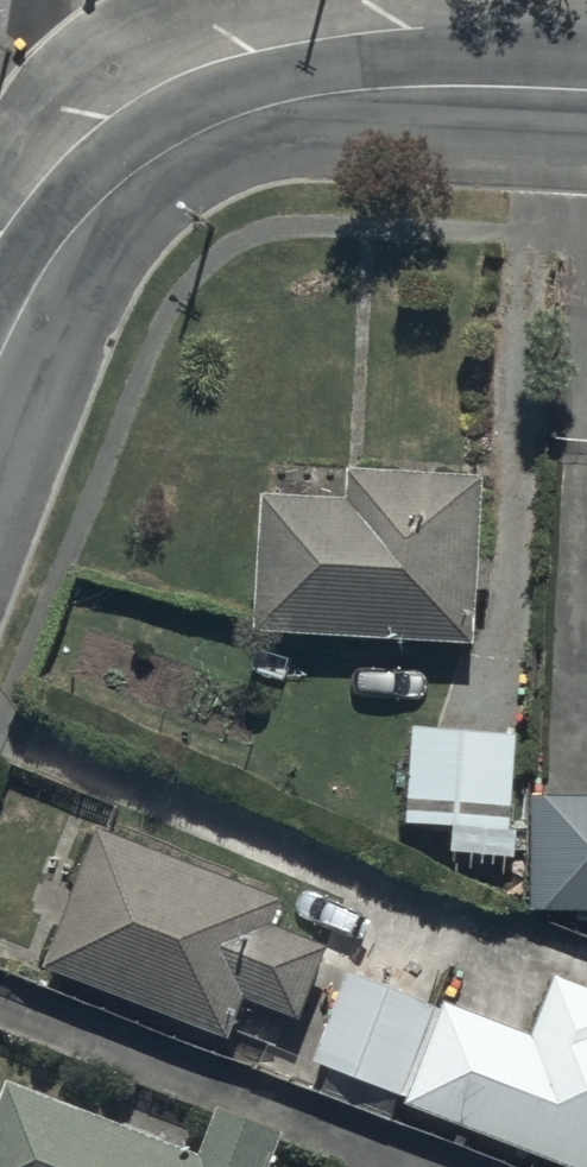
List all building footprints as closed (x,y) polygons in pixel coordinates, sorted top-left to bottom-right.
[(481,551),(484,471),(350,466),(349,489),(261,486),(256,629),(479,637),(481,584),(492,584),(494,551),(481,551)] [(511,829),(516,730),(418,725),(413,824),(511,829)] [(539,789),(536,904),(586,905),(586,790),(539,789)] [(281,892),(99,824),(47,965),(233,1034),(249,992),(304,1012),(331,937),(272,915),(281,892)] [(555,966),(532,1026),(447,994),(445,999),(350,963),(316,1054),(410,1089),(406,1101),(580,1166),(586,1166),(586,978),(555,966)] [(286,1125),(224,1099),(204,1149),(14,1072),(0,1107),(0,1166),(269,1166),(286,1125)]
